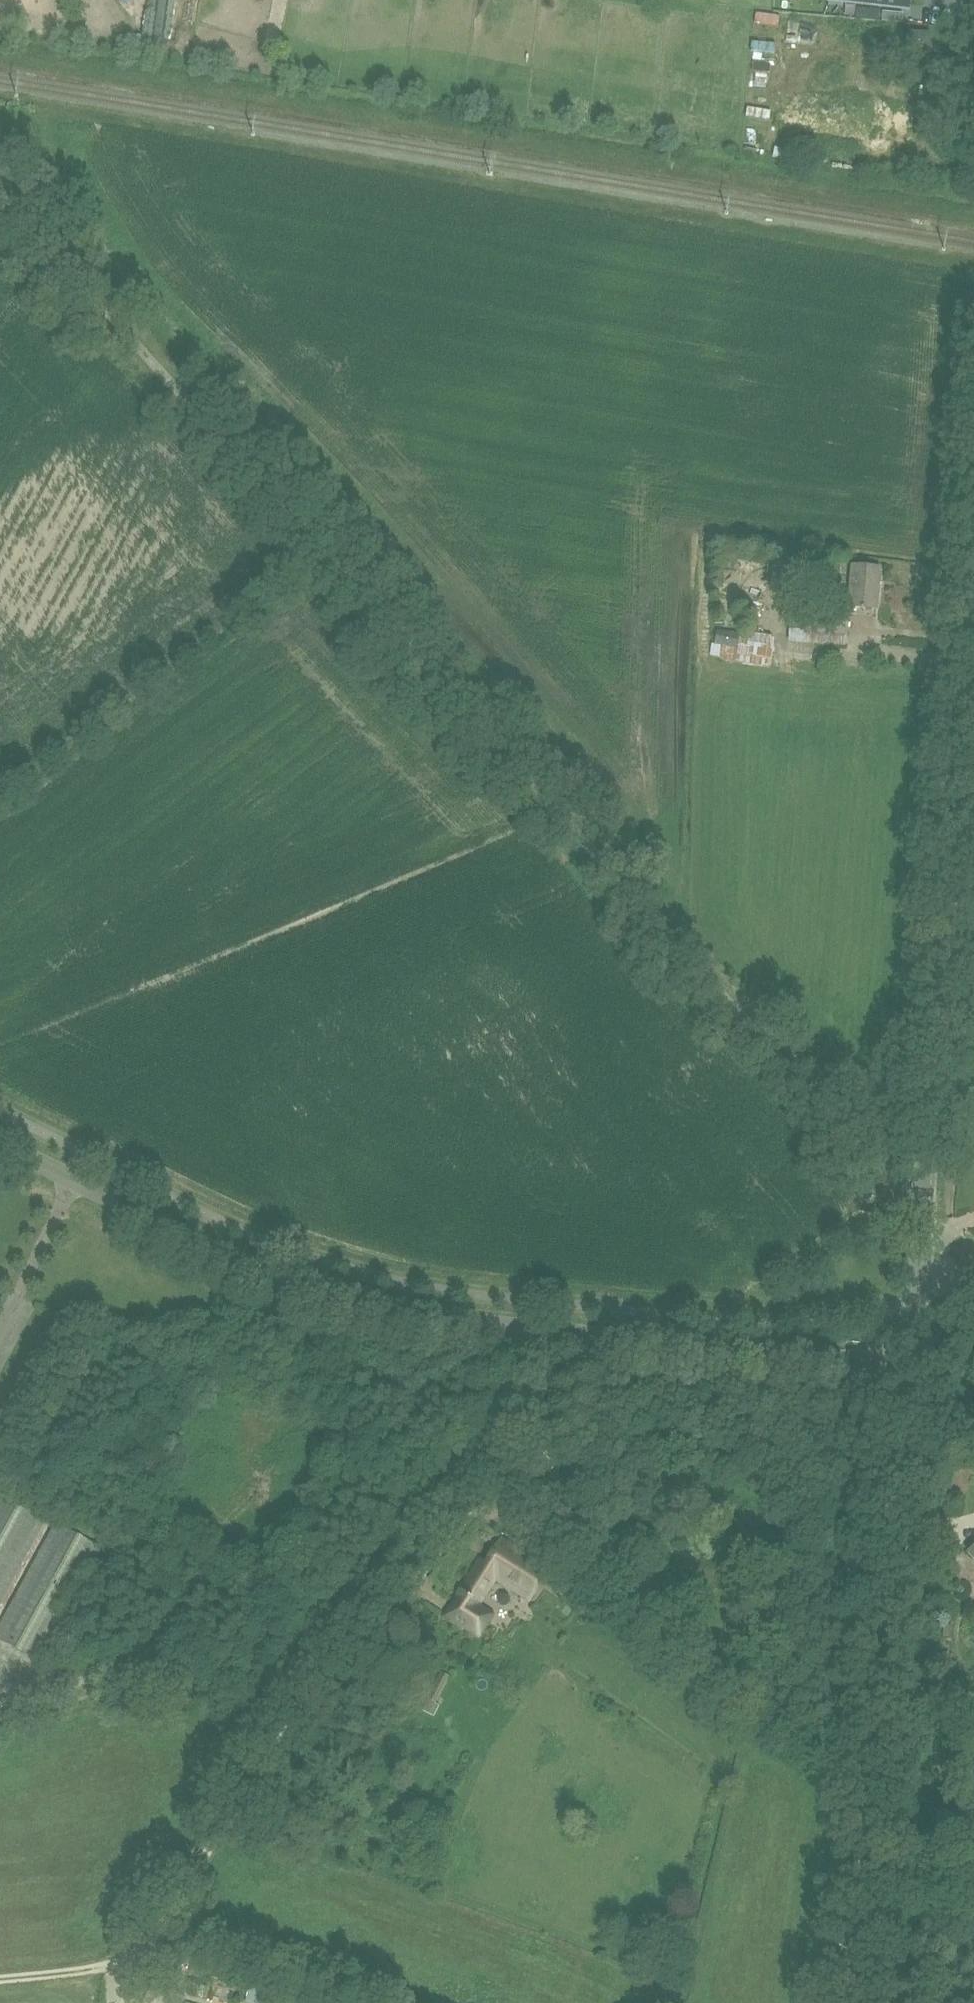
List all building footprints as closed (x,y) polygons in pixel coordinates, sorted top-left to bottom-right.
[(872,5),(908,10),(909,0),(872,0),(872,5)] [(883,13),(882,21),(902,23),(903,15),(883,13)] [(909,33),(907,52),(929,54),(930,35),(909,33)] [(802,72),(800,79),(811,81),(813,73),(802,72)] [(829,76),(828,84),(839,86),(840,78),(829,76)] [(857,81),(856,89),(867,90),(868,83),(857,81)] [(885,86),(883,93),(894,95),(895,88),(885,86)] [(895,88),(894,95),(905,97),(906,89),(895,88)] [(711,656),(772,668),(776,638),(745,633),(746,613),(738,612),(740,572),(752,573),(752,588),(773,589),(776,556),(722,552),(720,632),(711,656)] [(851,592),(849,608),(862,609),(862,610),(865,610),(865,609),(877,611),(881,569),(853,566),(852,585),(845,584),(844,592),(851,592)] [(846,647),(849,614),(850,612),(810,609),(810,610),(793,609),(790,634),(795,634),(794,644),(846,647)] [(0,1496),(0,1604),(45,1521),(0,1496)] [(56,1527),(0,1630),(0,1642),(42,1665),(104,1552),(56,1527)] [(479,1559),(444,1618),(464,1630),(465,1628),(479,1637),(486,1625),(466,1614),(472,1603),(478,1607),(494,1578),(530,1600),(549,1568),(499,1538),(485,1563),(479,1559)]
